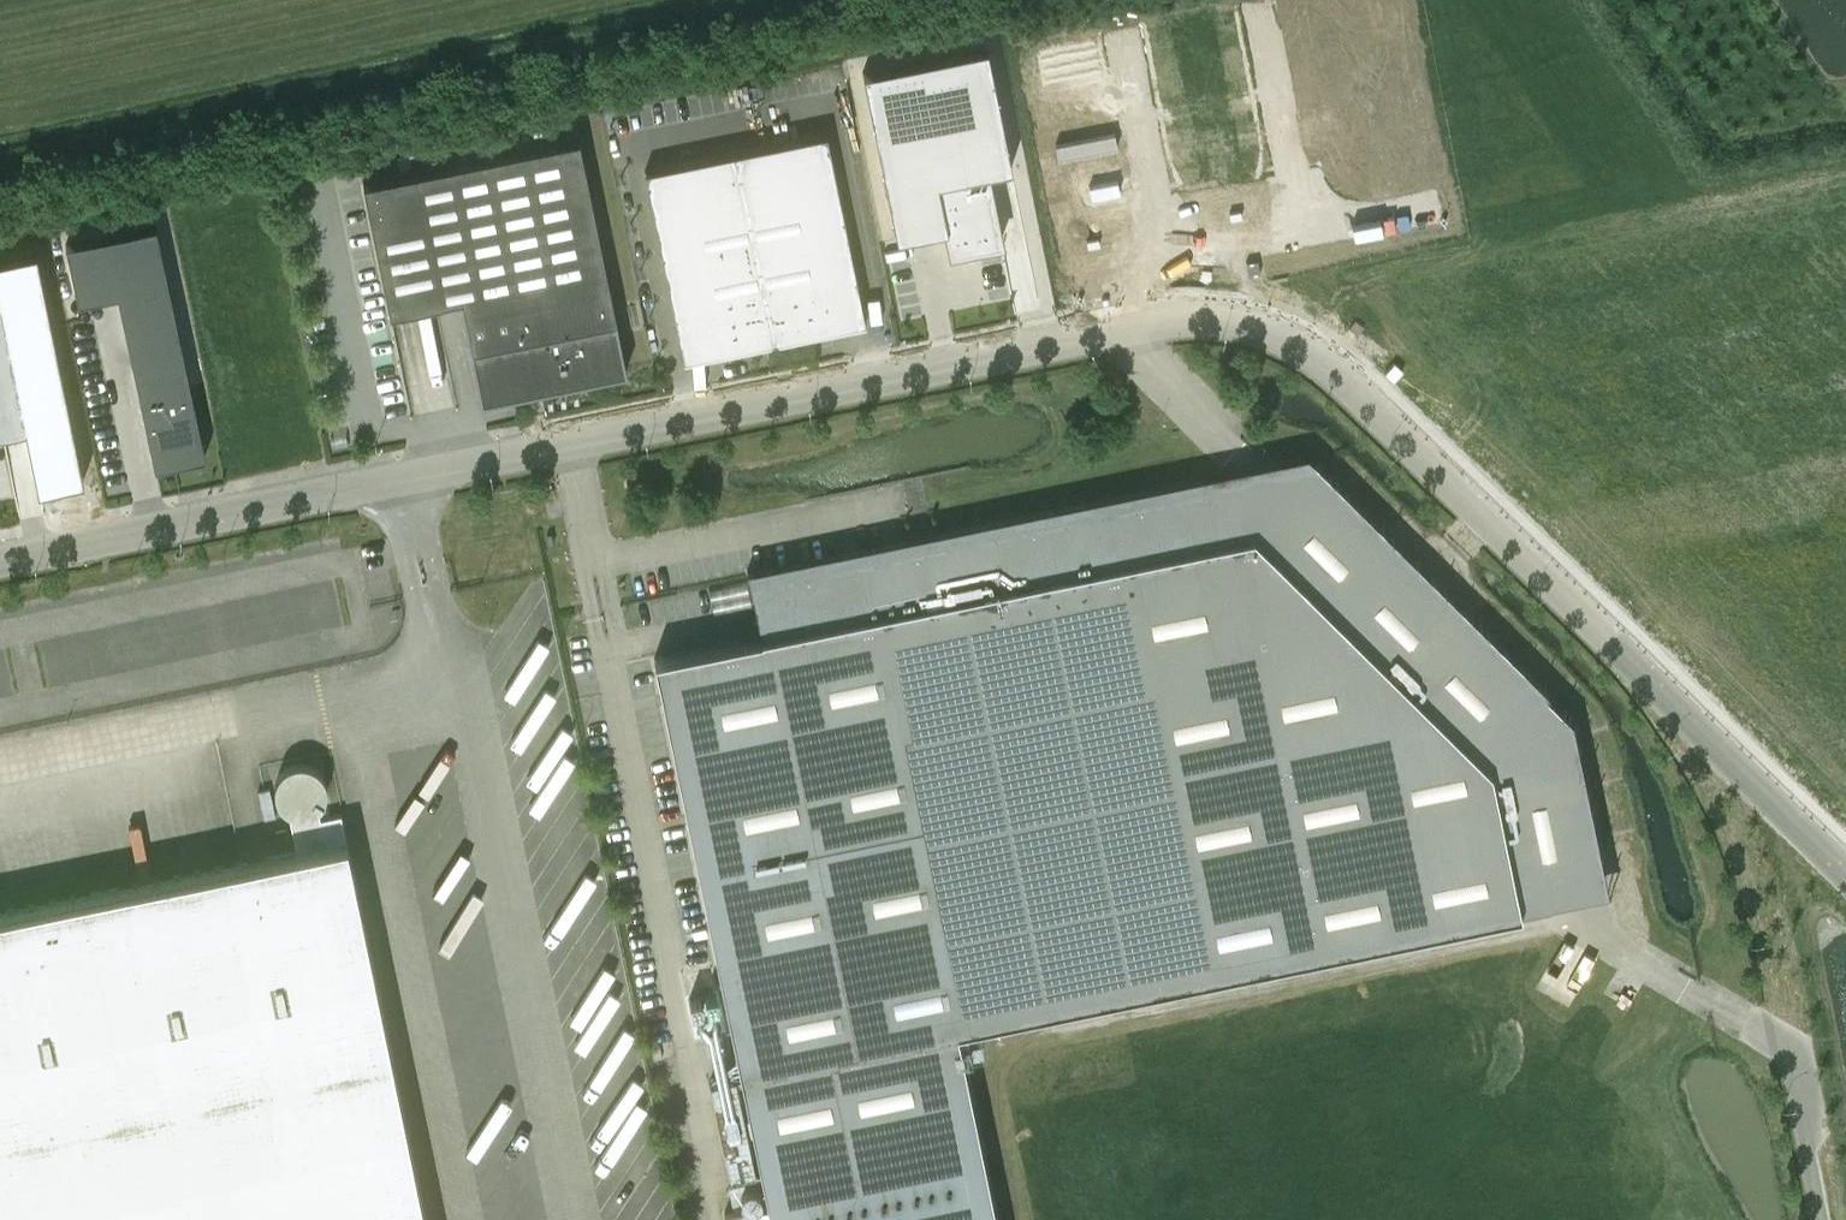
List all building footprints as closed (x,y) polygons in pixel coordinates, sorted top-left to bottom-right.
[(986,45),(862,71),(898,239),(946,229),(950,252),(1001,241),(987,171),(1012,166),(986,45)] [(827,134),(645,171),(684,360),(866,322),(827,134)] [(626,371),(577,140),(205,217),(233,347),(459,299),(480,402),(626,371)] [(156,225),(66,244),(78,301),(118,293),(155,467),(206,456),(156,225)] [(0,258),(0,407),(21,403),(39,491),(85,481),(37,251),(0,258)] [(418,383),(415,360),(407,361),(413,411),(452,406),(450,387),(430,390),(429,381),(418,383)] [(1256,474),(1205,485),(1212,519),(1234,514),(1490,768),(1520,911),(1592,899),(1612,892),(1577,724),(1313,463),(1290,467),(1256,474)] [(655,659),(771,1219),(999,1219),(963,1032),(1520,911),(1490,768),(1362,641),(1234,514),(1212,519),(1205,485),(754,578),(752,569),(747,570),(761,636),(655,659)] [(341,815),(321,820),(318,810),(320,808),(321,807),(323,805),(324,802),(326,799),(326,796),(327,792),(327,790),(327,788),(326,785),(326,783),(325,781),(324,778),(323,777),(320,773),(318,771),(315,769),(312,767),(310,766),(308,766),(305,765),(301,765),(299,765),(295,765),(293,766),(290,767),(287,768),(284,771),(283,772),(281,774),(279,776),(277,779),(276,782),(275,784),(275,788),(274,792),(275,795),(275,798),(276,800),(278,803),(279,806),(280,807),(282,810),(286,812),(289,814),(297,854),(0,915),(0,1219),(425,1219),(341,815)] [(723,1035),(711,1038),(713,1049),(725,1047),(723,1035)]
